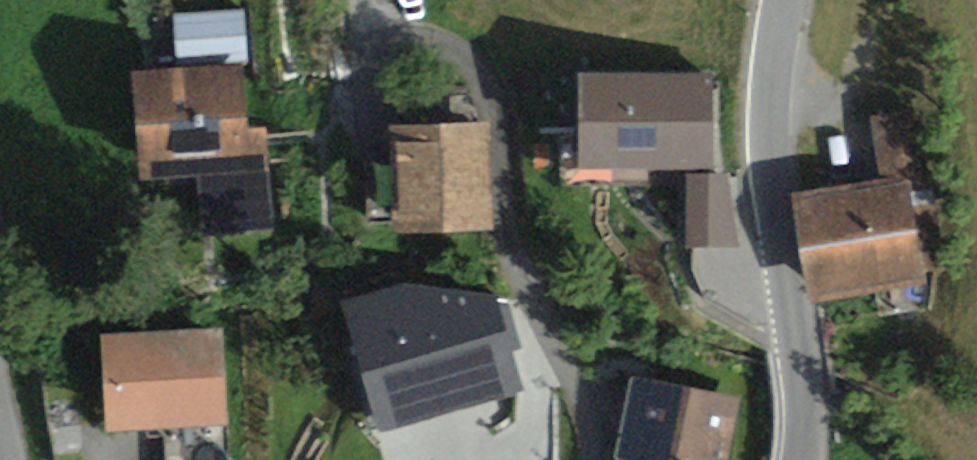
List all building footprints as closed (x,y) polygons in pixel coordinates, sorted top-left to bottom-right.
[(245,9),(174,14),(178,62),(249,56),(245,9)] [(245,66),(134,74),(142,182),(253,174),(245,66)] [(714,73),(579,76),(581,172),(716,169),(714,73)] [(882,178),(789,195),(809,307),(927,285),(925,273),(938,271),(909,112),(871,119),(882,178)] [(492,125),(395,128),(399,236),(496,233),(492,125)] [(729,175),(688,177),(687,250),(741,249),(729,175)] [(405,283),(341,301),(378,431),(521,391),(494,295),(405,283)] [(223,331),(101,338),(106,435),(229,429),(223,331)] [(632,378),(616,459),(729,459),(740,399),(632,378)]
